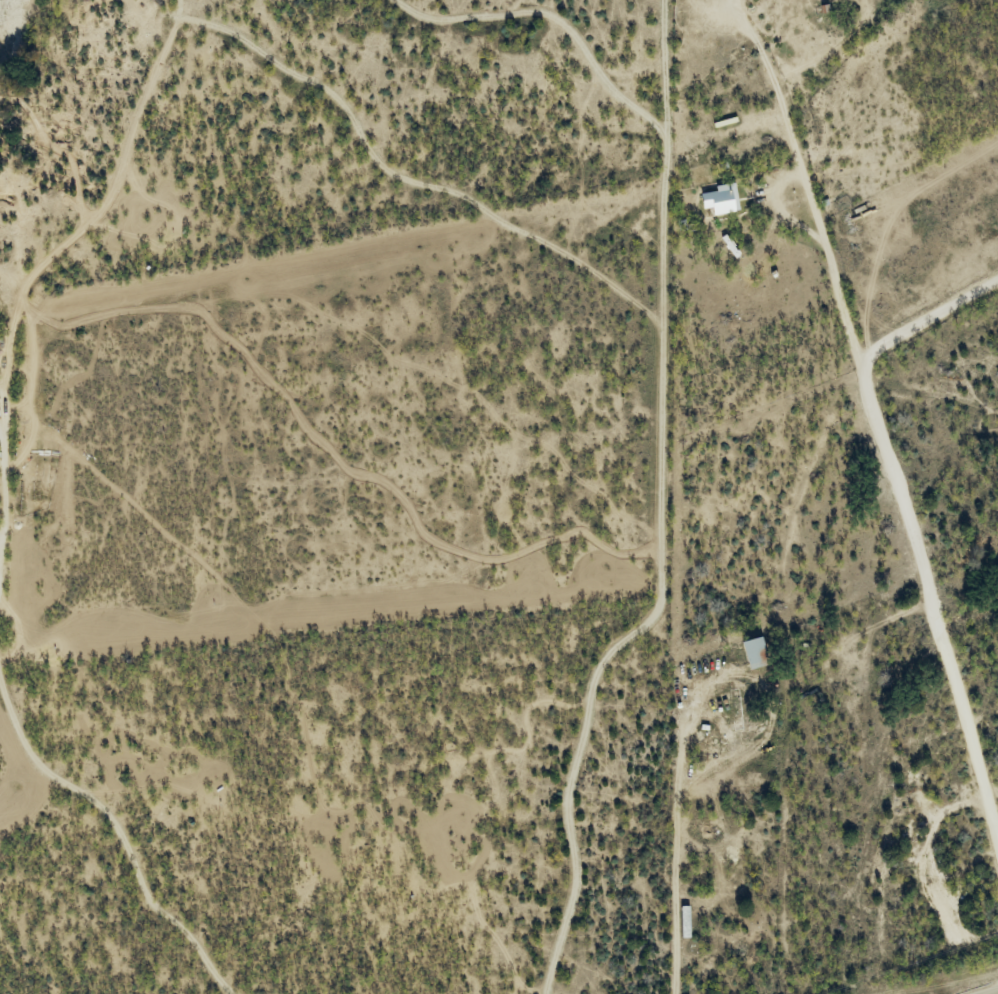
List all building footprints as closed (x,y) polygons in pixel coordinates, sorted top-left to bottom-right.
[(722,216),(720,208),(735,205),(732,188),(695,195),(700,220),(722,216)] [(803,488),(796,486),(791,505),(799,507),(803,488)] [(750,671),(771,666),(763,636),(743,641),(750,671)] [(706,835),(707,827),(695,826),(694,835),(706,835)]
